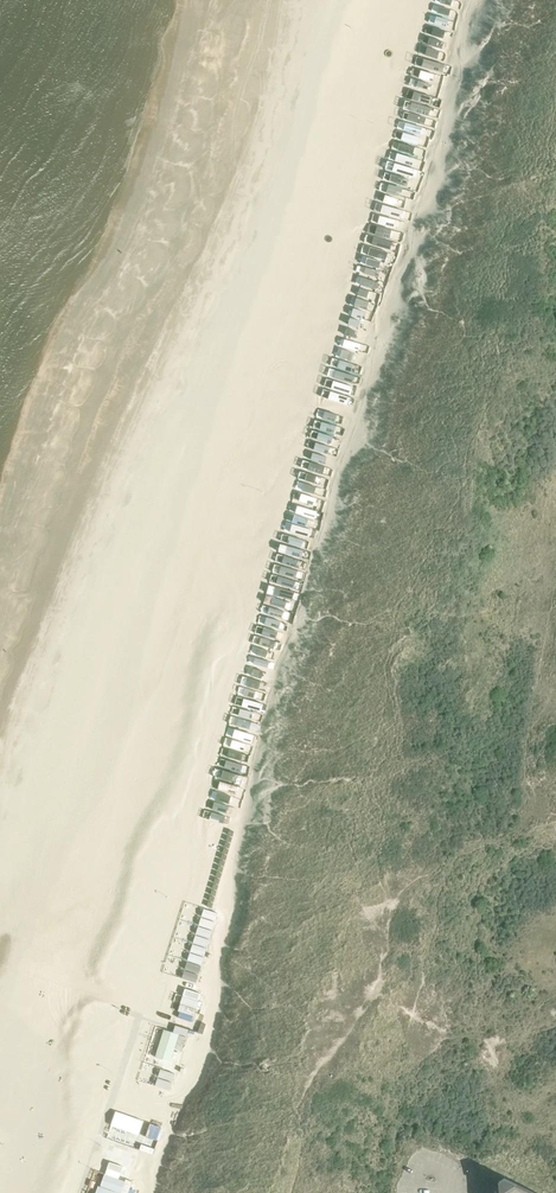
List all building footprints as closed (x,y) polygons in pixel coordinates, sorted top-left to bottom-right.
[(442,10),(458,16),(464,0),(446,0),(442,10)] [(442,13),(433,43),(445,46),(448,37),(450,37),(456,17),(442,13)] [(435,97),(439,78),(443,79),(447,59),(425,55),(418,94),(435,97)] [(419,96),(416,106),(415,106),(406,134),(418,138),(428,108),(426,108),(429,99),(419,96)] [(346,342),(360,345),(362,338),(348,335),(346,342)] [(362,358),(364,351),(349,346),(347,354),(362,358)] [(360,380),(365,363),(346,357),(341,375),(360,380)] [(332,407),(346,411),(352,390),(356,392),(358,382),(338,377),(333,396),(335,396),(332,407)] [(292,498),(286,525),(296,527),(302,500),(292,498)] [(182,805),(188,806),(190,800),(197,802),(199,795),(186,791),(182,805)] [(217,913),(203,908),(181,978),(195,982),(217,913)] [(201,993),(183,988),(181,995),(175,994),(171,1008),(176,1010),(171,1027),(195,1035),(200,1026),(202,1014),(199,1013),(203,1002),(199,1001),(201,993)] [(188,1096),(206,1042),(164,1028),(145,1081),(188,1096)] [(163,1168),(188,1096),(145,1081),(120,1153),(163,1168)] [(154,1192),(112,1178),(106,1192),(154,1192)] [(514,1182),(514,1183),(504,1178),(498,1181),(499,1186),(499,1188),(501,1188),(502,1192),(536,1192),(514,1182)]
